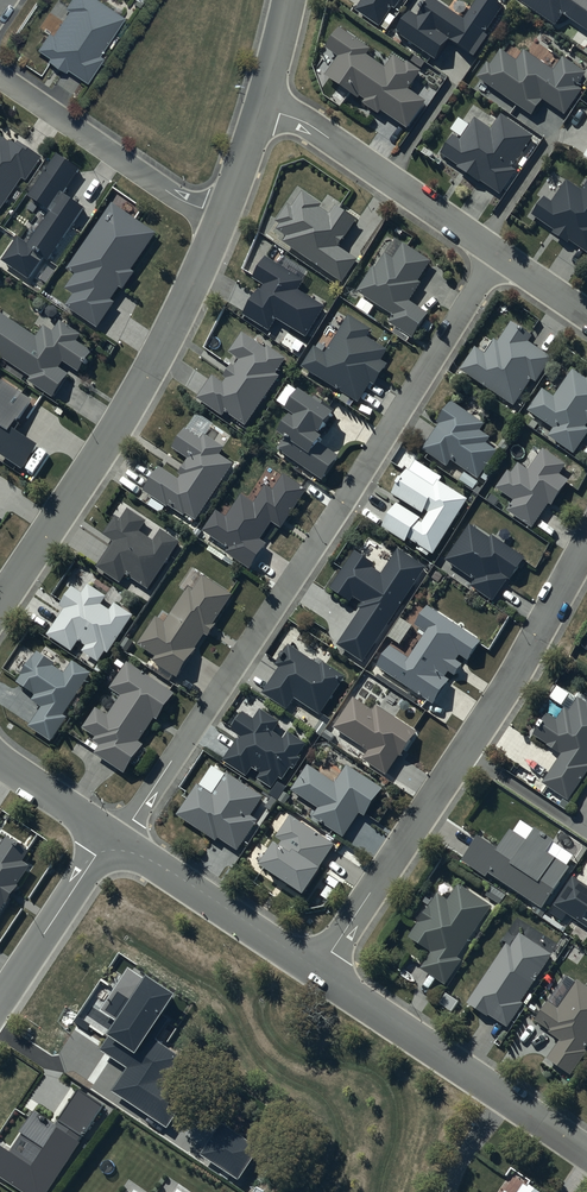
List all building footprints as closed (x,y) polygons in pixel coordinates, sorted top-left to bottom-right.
[(101,0),(72,0),(68,7),(71,9),(55,33),(51,30),(39,48),(50,55),(48,58),(66,69),(68,66),(90,80),(129,18),(101,0)] [(404,0),(367,0),(361,9),(383,24),(394,7),(398,9),(404,0)] [(494,0),(480,0),(466,20),(437,0),(433,0),(422,15),(415,10),(407,21),(406,20),(401,27),(404,29),(400,34),(438,61),(452,40),(475,57),(490,37),(487,35),(506,8),(494,0)] [(559,28),(568,15),(586,29),(586,0),(518,0),(559,28)] [(394,56),(388,65),(341,30),(322,56),(327,59),(320,68),(407,132),(429,103),(411,90),(422,76),(394,56)] [(479,77),(533,116),(544,101),(567,118),(584,94),(579,90),(586,79),(586,72),(566,57),(556,72),(528,53),(521,63),(505,51),(495,66),(490,62),(479,77)] [(515,167),(535,136),(505,116),(501,122),(498,120),(493,128),(477,118),(460,143),(452,138),(441,154),(461,167),(459,169),(483,185),(485,182),(502,194),(518,169),(515,167)] [(24,178),(29,181),(44,158),(20,143),(18,146),(0,135),(0,215),(24,178)] [(81,169),(59,155),(32,198),(51,210),(30,244),(22,239),(7,263),(33,279),(45,260),(50,263),(85,207),(65,195),(81,169)] [(586,192),(571,182),(557,202),(550,197),(536,216),(557,230),(555,233),(573,245),(575,242),(586,251),(586,192)] [(287,237),(283,244),(345,282),(359,260),(339,248),(357,218),(339,207),(333,217),(322,210),(325,205),(306,194),(304,198),(301,197),(294,208),(292,206),(281,224),(283,225),(279,232),(287,237)] [(158,235),(113,205),(69,270),(77,275),(66,290),(74,295),(66,307),(98,329),(116,302),(113,300),(122,286),(127,289),(137,274),(133,271),(158,235)] [(421,280),(431,263),(403,246),(395,259),(389,255),(379,272),(375,269),(361,294),(365,296),(357,309),(370,316),(377,305),(395,316),(391,323),(417,338),(432,314),(411,302),(424,281),(421,280)] [(305,282),(267,258),(256,277),(265,283),(247,312),(273,328),(280,318),(308,336),(326,307),(300,290),(305,282)] [(33,378),(30,382),(56,400),(77,370),(82,373),(95,354),(78,342),(83,333),(64,320),(55,332),(48,327),(40,339),(0,312),(0,355),(33,378)] [(375,332),(351,318),(331,353),(318,346),(306,368),(344,389),(342,392),(359,402),(366,389),(369,391),(374,381),(378,384),(389,365),(383,362),(388,352),(370,342),(375,332)] [(479,348),(464,371),(516,404),(532,379),(538,383),(556,355),(532,340),(534,337),(512,323),(500,342),(498,340),(493,347),(491,346),(486,353),(479,348)] [(269,350),(244,333),(230,355),(240,362),(236,368),(234,367),(223,382),(215,377),(201,399),(228,417),(230,414),(249,426),(280,378),(277,376),(288,359),(271,348),(269,350)] [(573,369),(557,397),(545,390),(532,412),(557,427),(551,438),(580,456),(586,445),(586,378),(573,369)] [(1,450),(0,452),(0,455),(25,470),(40,446),(15,429),(34,399),(7,381),(1,390),(0,390),(0,449),(1,450)] [(337,411),(304,391),(290,412),(294,415),(283,434),(288,438),(280,450),(327,479),(340,458),(321,446),(326,437),(322,435),(337,411)] [(489,425),(453,402),(438,424),(440,426),(424,450),(450,467),(452,463),(479,480),(497,452),(488,446),(491,440),(483,434),(489,425)] [(182,479),(162,467),(146,493),(196,525),(235,463),(224,455),(228,448),(208,435),(206,438),(189,428),(175,450),(190,459),(181,474),(184,475),(182,479)] [(512,472),(500,489),(516,499),(509,511),(535,527),(551,502),(557,506),(572,482),(564,477),(571,466),(546,450),(533,471),(522,464),(516,474),(512,472)] [(438,488),(409,470),(394,495),(430,517),(425,525),(421,522),(423,519),(401,505),(386,528),(408,543),(411,539),(436,555),(471,500),(442,482),(438,488)] [(285,527),(308,489),(286,475),(275,494),(267,489),(256,505),(242,496),(228,518),(218,512),(206,532),(233,549),(229,554),(252,568),(268,543),(264,540),(276,521),(285,527)] [(150,590),(180,542),(165,533),(159,543),(141,532),(149,520),(131,509),(122,522),(116,518),(105,537),(115,543),(99,569),(123,584),(128,576),(150,590)] [(493,540),(472,526),(449,561),(476,580),(473,585),(495,601),(510,579),(513,581),(529,558),(496,536),(493,540)] [(366,662),(427,569),(401,552),(385,575),(376,569),(378,567),(356,553),(334,587),(355,601),(357,599),(368,606),(342,646),(366,662)] [(169,624),(158,618),(141,645),(159,656),(155,663),(180,679),(208,635),(212,638),(219,627),(217,625),(236,595),(207,577),(199,590),(197,588),(195,590),(191,588),(169,624)] [(110,654),(134,615),(119,606),(115,613),(104,606),(109,597),(90,586),(85,594),(75,588),(63,607),(67,609),(50,636),(75,651),(81,641),(89,646),(85,653),(102,663),(108,653),(110,654)] [(483,643),(428,608),(417,625),(429,632),(411,659),(392,647),(379,667),(435,703),(454,672),(458,674),(465,663),(462,661),(465,655),(472,660),(483,643)] [(324,667),(291,646),(279,664),(285,668),(269,694),(291,708),(298,697),(324,714),(347,677),(326,664),(324,667)] [(55,744),(95,676),(74,663),(68,674),(55,666),(57,663),(40,653),(35,661),(33,659),(18,684),(38,697),(34,703),(44,709),(31,730),(55,744)] [(178,694),(130,663),(112,691),(123,698),(110,718),(98,710),(85,730),(98,738),(95,743),(102,747),(97,755),(128,775),(148,744),(143,741),(159,715),(163,717),(178,694)] [(378,711),(355,697),(335,730),(369,750),(364,758),(388,773),(400,752),(405,755),(420,731),(381,707),(378,711)] [(586,776),(586,703),(582,700),(579,704),(577,703),(572,710),(569,708),(565,715),(562,713),(557,721),(550,716),(536,736),(563,755),(544,783),(570,800),(586,776)] [(232,731),(243,739),(229,760),(252,775),(255,770),(263,775),(260,780),(274,789),(281,778),(284,780),(292,768),(295,770),(303,758),(301,757),(309,745),(292,733),(288,739),(276,731),(282,723),(265,711),(259,721),(245,712),(232,731)] [(310,764),(293,790),(321,809),(314,818),(345,839),(362,815),(369,820),(388,791),(350,765),(338,783),(310,764)] [(267,800),(217,766),(203,786),(201,785),(180,816),(220,843),(222,840),(239,851),(260,820),(255,817),(267,800)] [(289,790),(280,784),(273,795),(275,796),(268,807),(275,811),(289,790)] [(338,847),(292,816),(276,839),(283,843),(281,847),(278,845),(264,866),(308,896),(327,868),(324,867),(338,847)] [(479,837),(464,861),(489,879),(492,875),(544,910),(573,868),(550,852),(557,843),(536,829),(528,841),(514,831),(501,851),(479,837)] [(31,866),(25,862),(32,851),(10,837),(0,853),(0,918),(31,866)] [(558,902),(586,920),(586,889),(572,880),(558,902)] [(509,895),(495,886),(488,896),(502,906),(509,895)] [(458,956),(491,906),(462,887),(453,901),(442,894),(437,903),(434,902),(411,938),(433,952),(422,970),(442,983),(444,981),(448,984),(464,960),(458,956)] [(508,1027),(553,956),(521,935),(513,948),(508,944),(469,1005),(490,1019),(492,1016),(508,1027)] [(580,981),(573,991),(563,983),(535,1022),(562,1040),(549,1058),(573,1075),(586,1056),(586,986),(580,981)]
